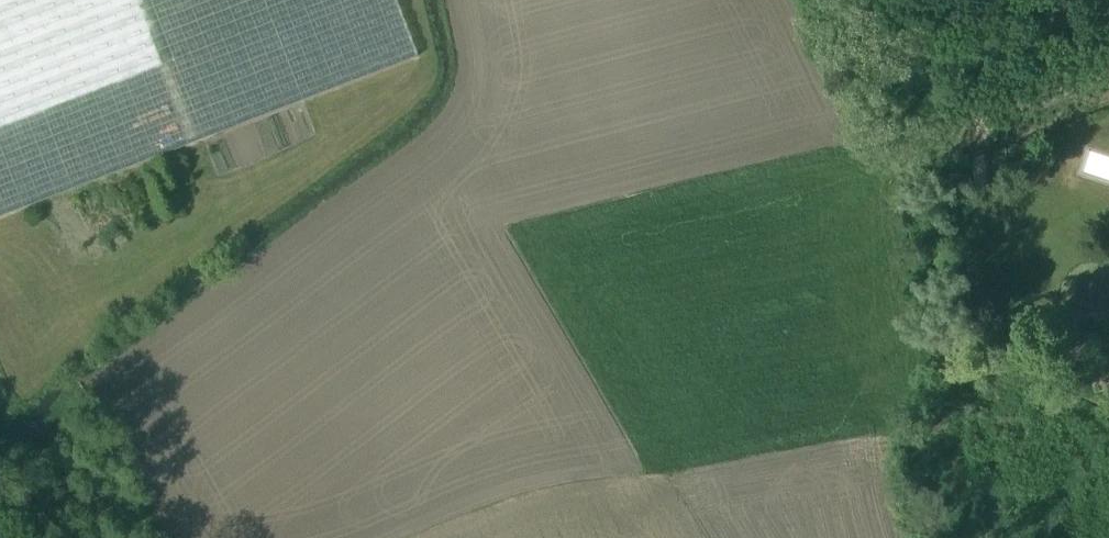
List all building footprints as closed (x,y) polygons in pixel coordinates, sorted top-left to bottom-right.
[(413,55),(392,0),(0,0),(0,212),(413,55)]
